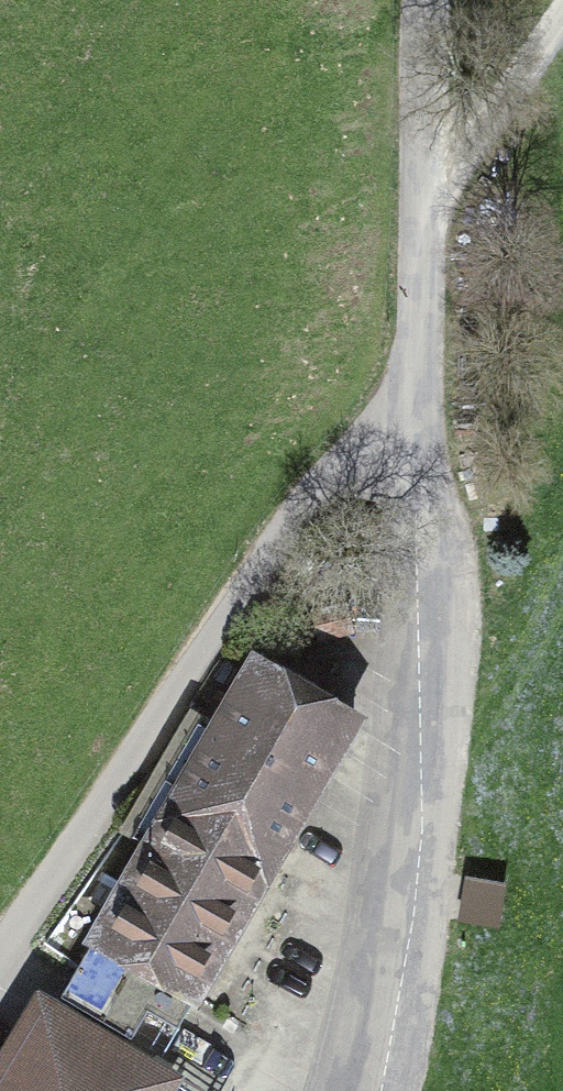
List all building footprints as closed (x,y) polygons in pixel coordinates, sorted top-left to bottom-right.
[(205,1024),(367,735),(256,673),(93,961),(205,1024)] [(46,1011),(0,1089),(0,1090),(181,1090),(46,1011)]
